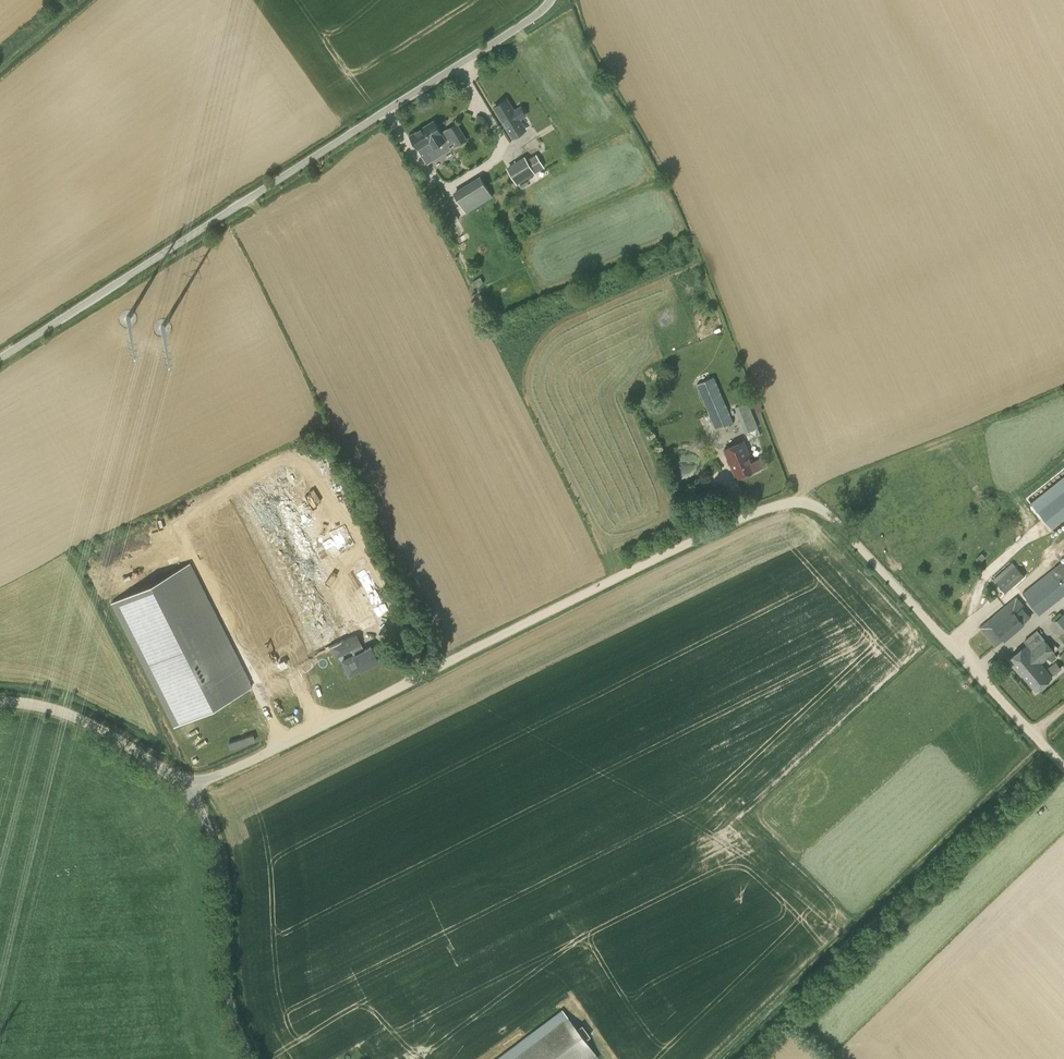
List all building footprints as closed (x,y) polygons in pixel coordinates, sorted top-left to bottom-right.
[(500,103),(495,107),(511,133),(514,138),(525,131),(522,126),(518,118),(525,114),(521,108),(514,112),(511,107),(506,100),(500,103)] [(435,121),(426,126),(432,136),(429,138),(439,155),(441,154),(448,147),(444,140),(452,135),(448,129),(442,132),(435,121)] [(457,123),(448,129),(452,135),(458,145),(467,140),(465,137),(457,123)] [(426,126),(410,136),(411,137),(418,148),(425,161),(428,159),(438,156),(439,155),(429,138),(432,136),(426,126)] [(537,156),(528,162),(535,173),(544,167),(537,156)] [(454,194),(466,213),(493,196),(481,177),(454,194)] [(714,377),(697,384),(716,429),(733,422),(714,377)] [(747,402),(736,406),(746,431),(757,427),(747,402)] [(760,459),(752,462),(744,442),(725,450),(737,478),(763,467),(760,459)] [(1037,511),(1052,529),(1063,519),(1063,490),(1037,511)] [(263,681),(312,656),(235,504),(187,529),(263,681)] [(331,531),(346,566),(365,558),(349,523),(331,531)] [(1022,593),(1037,612),(1063,591),(1063,560),(1022,593)] [(175,727),(255,688),(193,563),(112,602),(123,623),(130,620),(174,708),(168,711),(175,727)] [(1015,565),(996,583),(1007,596),(1027,578),(1015,565)] [(986,597),(990,602),(997,596),(993,592),(986,597)] [(1005,641),(1025,624),(1024,622),(1032,615),(1017,597),(980,628),(990,639),(986,642),(989,645),(992,643),(995,646),(1004,639),(1005,641)] [(1055,621),(1063,632),(1063,614),(1055,621)] [(1023,675),(1036,691),(1053,677),(1042,664),(1048,658),(1052,661),(1058,657),(1055,652),(1053,650),(1037,631),(1025,641),(1027,644),(1008,660),(1021,676),(1023,675)] [(355,635),(340,642),(339,643),(329,648),(334,658),(350,650),(354,656),(342,662),(350,675),(360,670),(377,661),(370,647),(363,650),(355,635)] [(243,741),(221,752),(224,758),(246,747),(243,741)] [(594,1051),(585,1039),(590,1036),(581,1025),(576,1029),(567,1017),(561,1009),(496,1058),(584,1058),(594,1051)]
